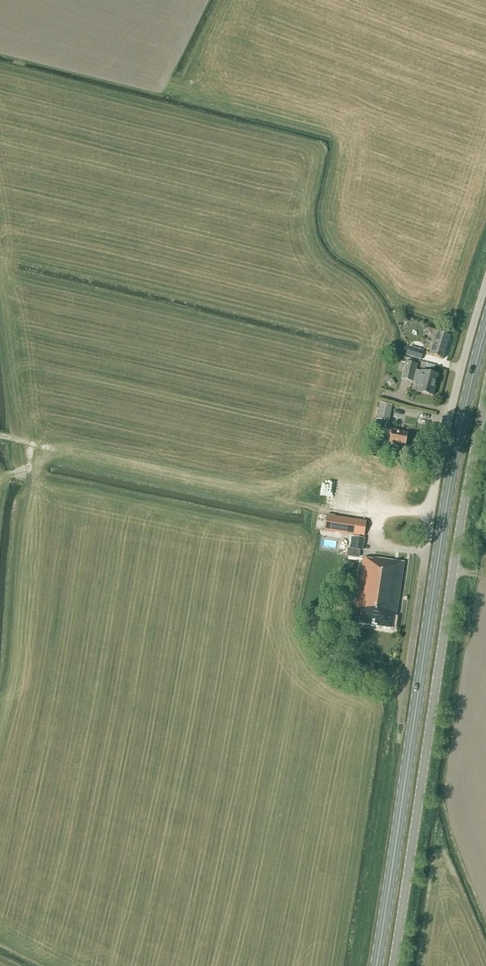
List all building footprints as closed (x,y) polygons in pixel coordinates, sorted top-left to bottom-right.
[(443,360),(450,337),(436,333),(429,355),(443,360)] [(423,350),(409,346),(406,355),(421,359),(423,350)] [(421,372),(415,370),(417,365),(405,363),(401,379),(412,382),(413,381),(419,382),(416,392),(433,396),(438,375),(421,371),(421,372)] [(389,422),(392,406),(380,404),(377,419),(376,419),(374,428),(385,430),(384,434),(391,435),(389,442),(406,446),(408,435),(404,434),(404,432),(386,429),(387,421),(389,422)] [(364,537),(366,521),(327,515),(324,531),(364,537)] [(345,547),(350,547),(348,557),(348,560),(360,562),(363,541),(346,539),(345,547)] [(401,562),(374,558),(373,560),(363,559),(354,624),(392,629),(394,616),(396,616),(404,560),(401,560),(401,562)]
